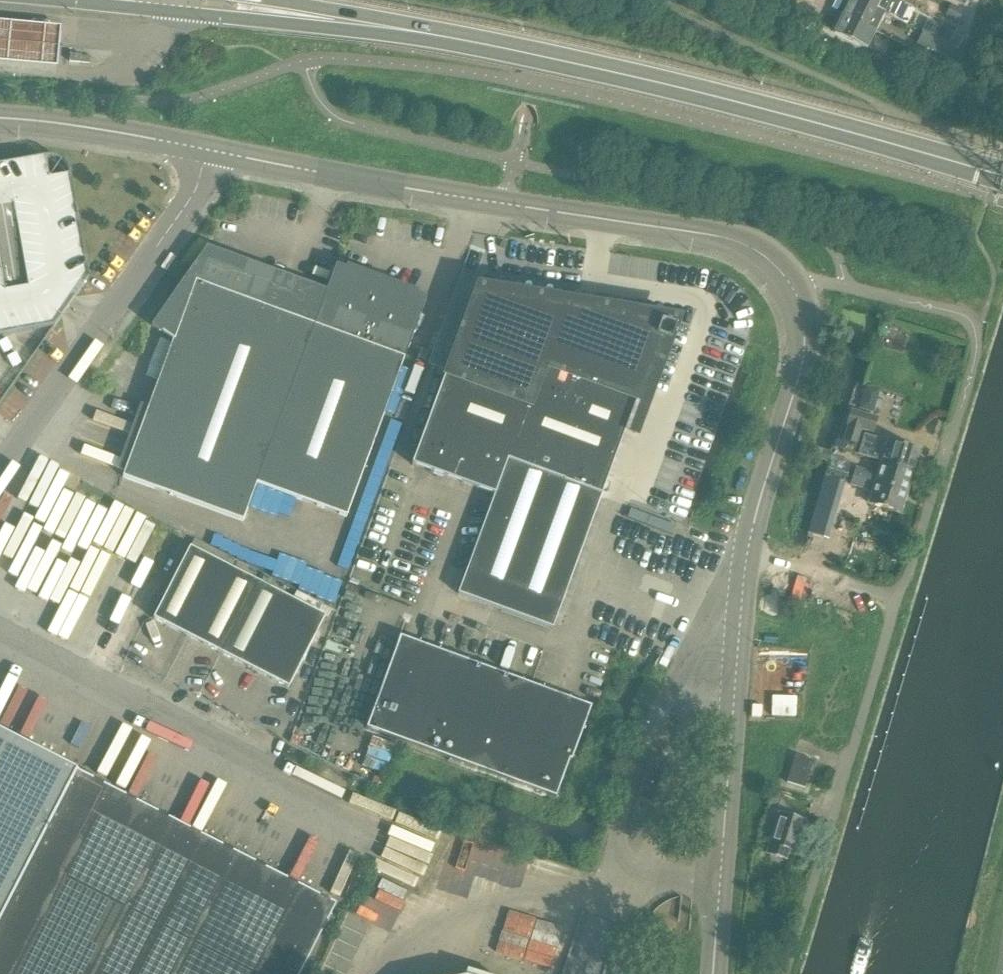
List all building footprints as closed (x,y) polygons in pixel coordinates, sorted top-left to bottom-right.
[(842,15),(875,31),(883,14),(855,0),(850,0),(842,15)] [(883,14),(892,18),(901,1),(899,0),(855,0),(883,14)] [(951,6),(946,17),(958,23),(963,12),(951,6)] [(0,15),(0,56),(56,61),(60,20),(0,15)] [(875,31),(842,15),(834,33),(866,49),(875,31)] [(941,29),(936,39),(947,45),(952,34),(945,30),(941,29)] [(922,33),(917,44),(945,58),(954,62),(958,51),(950,47),(922,33)] [(953,35),(948,45),(950,46),(956,49),(961,39),(953,35)] [(82,55),(70,54),(69,62),(81,63),(82,55)] [(279,279),(283,269),(283,268),(283,266),(282,265),(282,264),(281,264),(279,263),(278,263),(277,264),(276,264),(275,265),(274,266),(271,275),(268,275),(270,271),(206,248),(151,326),(172,341),(122,478),(243,522),(257,485),(346,517),(426,299),(336,266),(325,295),(282,279),(281,279),(279,279)] [(457,594),(552,629),(603,491),(607,492),(610,484),(606,482),(643,381),(648,383),(669,325),(592,313),(594,307),(581,302),(578,310),(474,294),(457,340),(412,465),(494,495),(457,594)] [(876,418),(852,411),(843,440),(857,444),(861,430),(872,433),(876,418)] [(865,435),(859,455),(882,462),(882,463),(911,472),(918,451),(888,442),(865,435)] [(855,445),(846,442),(844,451),(852,454),(855,445)] [(855,468),(853,476),(905,493),(911,472),(882,463),(878,475),(855,468)] [(827,469),(825,477),(845,483),(847,475),(831,470),(827,469)] [(853,476),(850,485),(858,488),(852,505),(867,510),(869,504),(899,514),(905,493),(853,476)] [(814,511),(810,526),(830,532),(834,517),(835,514),(845,483),(825,477),(814,511)] [(153,619),(221,654),(257,583),(189,548),(153,619)] [(257,583),(221,654),(288,688),(325,617),(257,583)] [(366,729),(555,798),(569,761),(571,762),(591,707),(400,637),(366,729)] [(335,906),(0,734),(0,973),(300,973),(335,906)] [(813,761),(795,756),(787,783),(805,789),(813,761)] [(772,792),(768,804),(777,807),(781,795),(772,792)] [(804,831),(802,830),(804,822),(779,814),(767,854),(785,859),(788,850),(795,852),(797,844),(800,845),(804,831)]
